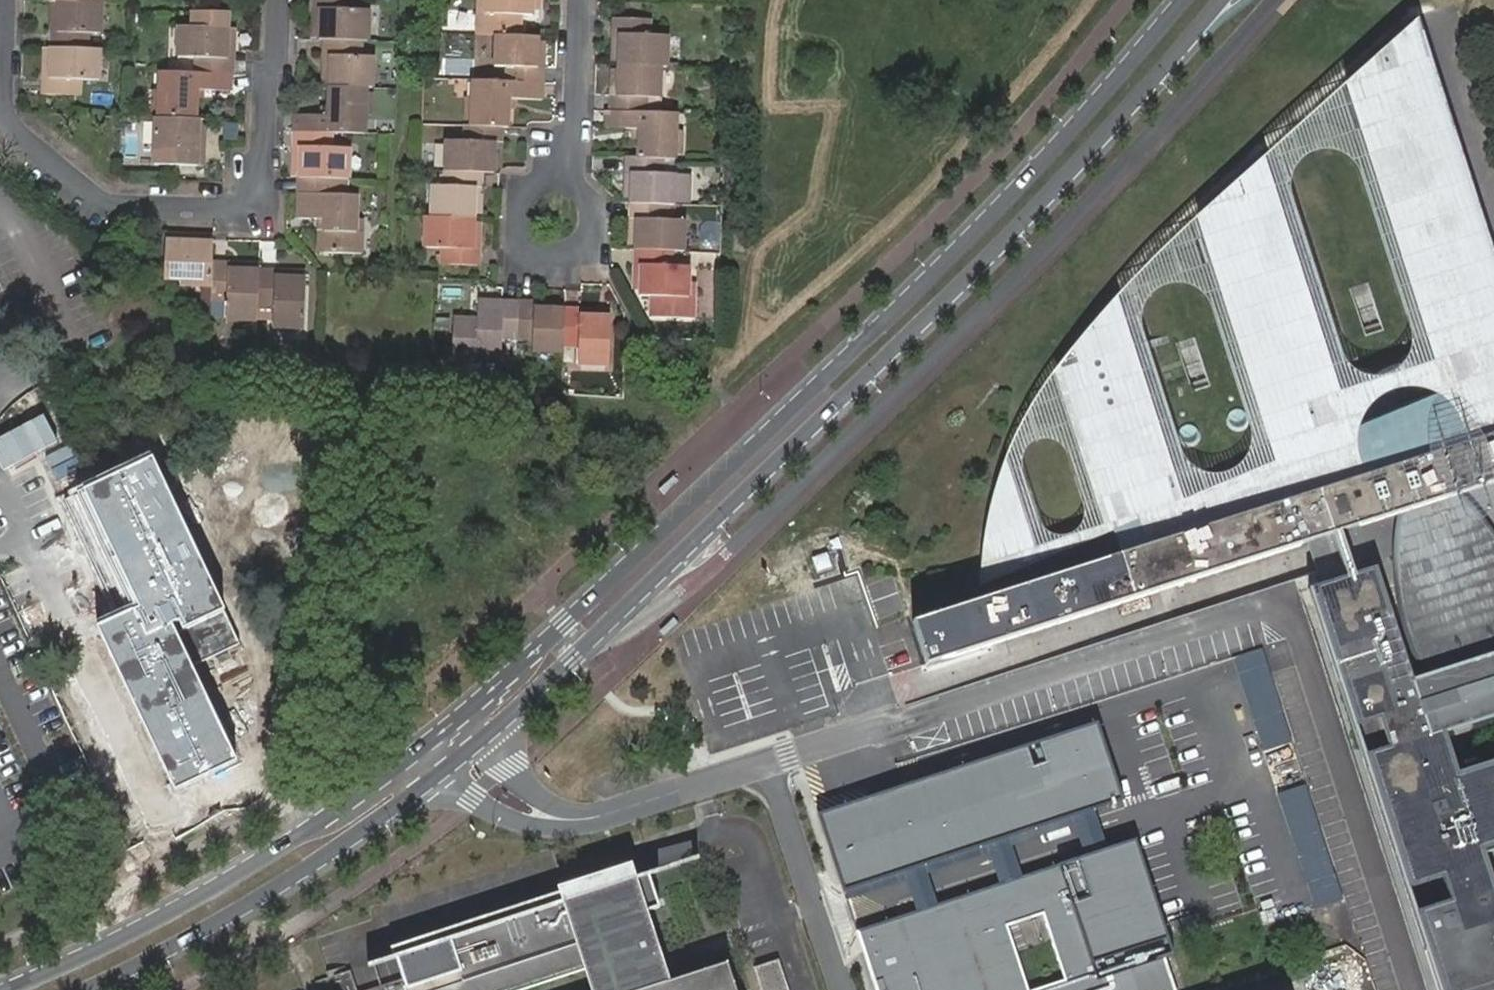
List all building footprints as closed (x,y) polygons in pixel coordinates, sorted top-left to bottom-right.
[(366,47),(368,16),(352,15),(352,1),(328,0),(315,0),(314,17),(322,17),(321,46),(323,46),(362,47),(366,47)] [(487,3),(486,36),(498,36),(524,37),(525,18),(534,18),(535,12),(535,0),(487,0),(487,3)] [(478,3),(478,35),(486,36),(487,3),(478,3)] [(56,6),(55,38),(61,38),(63,7),(56,6)] [(104,40),(106,8),(63,7),(61,38),(55,38),(54,54),(93,55),(93,40),(104,40)] [(229,15),(190,14),(189,29),(181,29),(180,59),(196,60),(196,75),(231,76),(235,76),(235,60),(228,60),(229,31),(229,15)] [(314,17),(313,45),(321,46),(322,17),(314,17)] [(666,72),(672,72),(673,42),(655,41),(654,27),(618,26),(618,42),(623,41),(622,66),(622,70),(666,72)] [(1038,548),(1009,460),(999,489),(992,516),(989,535),(986,559),(986,586),(1116,535),(1120,547),(1123,557),(918,623),(933,667),(1313,541),(1322,571),(1352,562),(1354,535),(1359,534),(1358,561),(1391,551),(1391,558),(1396,610),(1405,642),(1416,666),(1427,680),(1442,691),(1456,696),(1490,693),(1493,691),(1493,535),(1490,529),(1464,496),(1493,486),(1493,268),(1416,29),(1352,84),(1447,395),(1349,433),(1346,403),(1266,158),(1201,217),(1281,462),(1187,501),(1118,297),(1059,370),(1110,523),(1038,548)] [(509,83),(546,84),(546,68),(540,68),(541,44),(541,38),(524,37),(498,36),(498,68),(510,69),(509,83)] [(365,92),(371,93),(372,63),(361,62),(362,47),(323,46),(323,63),(330,63),(329,91),(365,92)] [(101,86),(103,55),(93,55),(54,54),(53,84),(47,84),(46,102),(83,103),(84,85),(101,86)] [(666,72),(622,70),(622,77),(622,99),(615,99),(615,114),(652,115),(653,102),(665,101),(666,72)] [(160,117),(160,122),(196,122),(197,101),(197,91),(203,92),(230,93),(231,76),(196,75),(162,74),(161,95),(160,117)] [(506,127),(510,127),(511,109),(512,99),(518,99),(545,99),(546,84),(509,83),(475,81),(475,87),(474,109),(474,126),(506,127)] [(295,120),(294,135),(337,137),(365,137),(365,121),(365,98),(365,92),(329,91),(329,112),(329,121),(322,120),(295,120)] [(667,160),(679,161),(679,155),(680,133),(680,116),(652,115),(615,114),(610,114),(610,131),(636,132),(644,132),(643,143),(641,159),(667,160)] [(157,122),(156,168),(205,170),(205,153),(199,153),(200,123),(196,122),(160,122),(157,122)] [(485,172),(498,172),(498,168),(499,144),(506,144),(506,127),(474,126),(468,126),(467,143),(450,143),(448,171),(485,172)] [(337,137),(294,135),(294,152),(302,152),(300,182),(337,183),(348,183),(350,153),(338,152),(337,137)] [(294,152),(293,181),(300,182),(302,152),(294,152)] [(671,205),(676,206),(677,176),(667,176),(667,160),(641,159),(630,159),(629,174),(635,175),(634,199),(634,204),(671,205)] [(434,218),(477,219),(477,213),(478,189),(484,189),(485,172),(448,171),(448,188),(435,189),(434,218)] [(337,183),(300,182),(300,223),(320,224),(327,225),(326,257),(363,258),(363,238),(358,238),(357,225),(357,199),(348,199),(337,198),(337,183)] [(348,199),(348,183),(337,183),(337,198),(348,199)] [(675,250),(687,251),(688,220),(671,219),(671,205),(634,204),(633,220),(639,221),(637,244),(637,249),(675,250)] [(477,226),(477,219),(434,218),(428,218),(427,249),(445,250),(445,268),(481,268),(483,249),(476,249),(477,226)] [(214,270),(214,248),(184,247),(185,240),(168,240),(166,282),(182,282),(182,291),(214,294),(214,270)] [(214,248),(214,241),(185,240),(184,247),(214,248)] [(675,250),(637,249),(636,264),(643,265),(642,289),(642,295),(653,296),(653,316),(685,318),(687,283),(687,266),(674,265),(675,250)] [(643,265),(636,264),(635,288),(642,289),(643,265)] [(214,294),(213,307),(229,307),(229,319),(259,321),(260,309),(260,278),(261,272),(255,272),(253,278),(232,277),(232,271),(214,270),(214,294)] [(280,272),(261,272),(260,278),(260,309),(276,311),(276,328),(308,329),(310,280),(279,279),(280,272)] [(696,284),(687,283),(685,318),(695,319),(696,284)] [(508,340),(523,340),(524,303),(484,301),(483,320),(483,326),(460,325),(458,361),(507,363),(508,340)] [(524,303),(523,340),(537,340),(537,351),(569,353),(569,346),(570,309),(565,309),(540,309),(540,303),(524,303)] [(584,310),(570,309),(569,346),(582,347),(582,365),(614,366),(615,317),(609,317),(585,316),(584,310)] [(1406,370),(1414,371),(1421,365),(1421,357),(1416,350),(1407,348),(1400,354),(1399,362),(1399,364),(1406,370)] [(1360,389),(1369,387),(1370,386),(1374,378),(1371,371),(1365,367),(1355,369),(1351,375),(1353,384),(1360,389)] [(1240,430),(1244,430),(1247,428),(1249,426),(1251,423),(1250,415),(1246,410),(1243,408),(1239,408),(1236,408),(1233,410),(1230,413),(1229,416),(1229,420),(1230,424),(1236,430),(1240,430)] [(1195,445),(1201,437),(1201,430),(1194,423),(1191,423),(1181,427),(1179,434),(1181,441),(1187,445),(1195,445)] [(151,459),(84,491),(140,608),(97,628),(176,791),(239,761),(177,633),(224,611),(151,459)] [(1425,718),(1374,563),(1314,583),(1447,989),(1486,989),(1493,988),(1493,888),(1482,849),(1493,845),(1493,759),(1457,772),(1445,731),(1493,714),(1493,696),(1425,718)] [(1262,641),(1231,653),(1316,906),(1345,897),(1272,673),(1262,641)] [(1101,731),(826,824),(849,895),(1125,804),(1101,731)] [(862,937),(881,989),(1179,989),(1172,968),(1176,965),(1179,962),(1141,847),(862,937)] [(394,956),(405,989),(408,989),(420,986),(422,989),(737,989),(727,961),(658,984),(641,935),(634,937),(627,918),(659,907),(647,871),(394,956)] [(751,962),(761,989),(787,989),(776,954),(751,962)]
